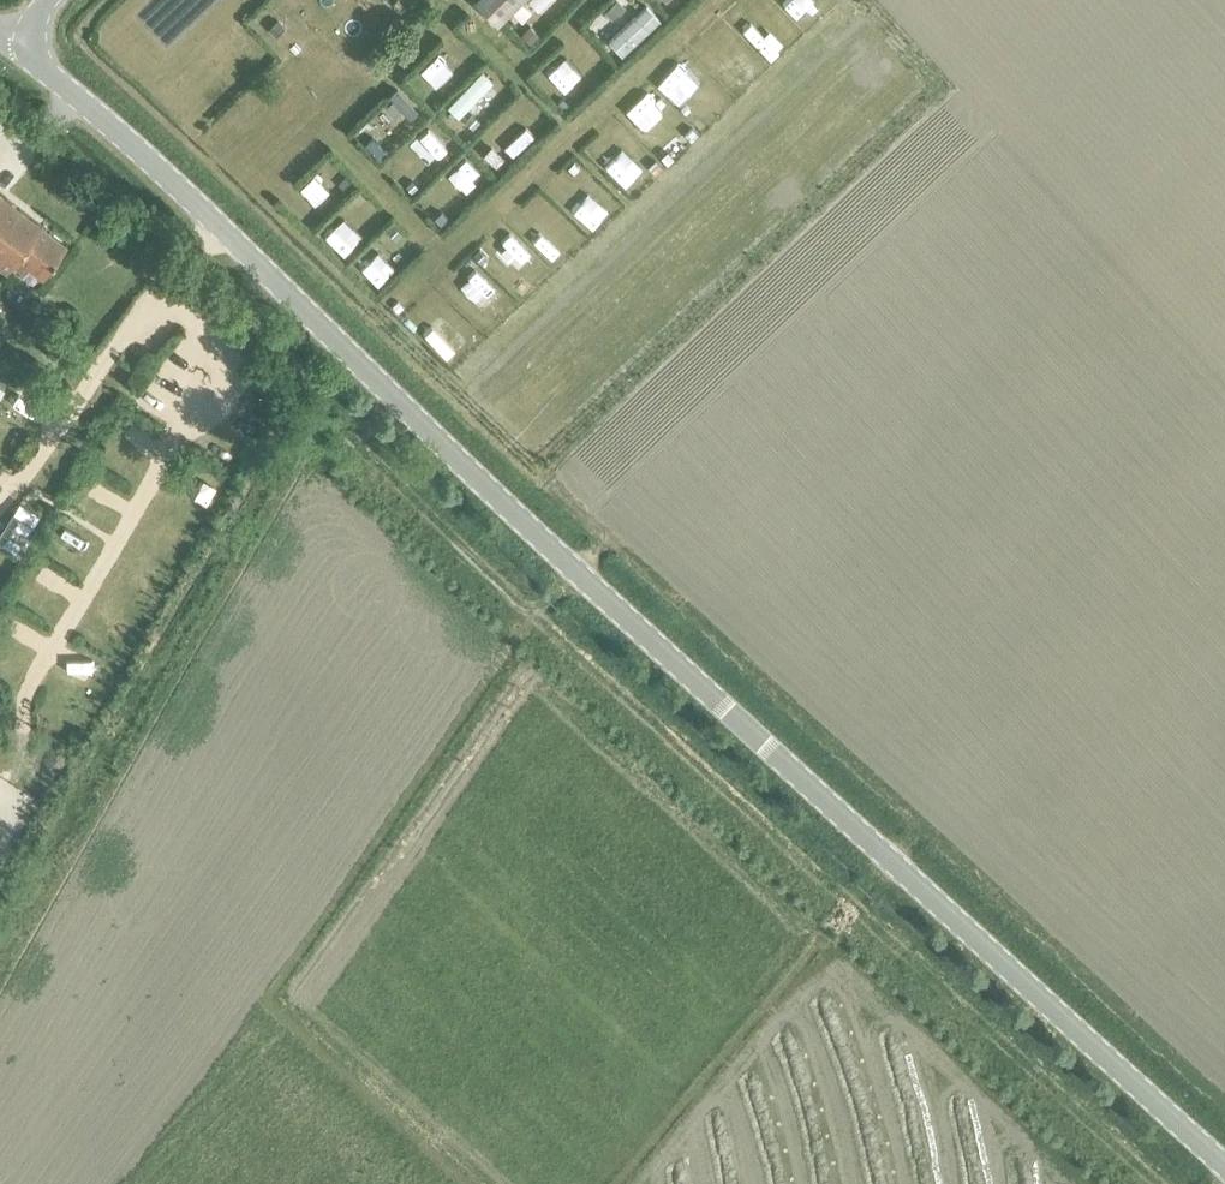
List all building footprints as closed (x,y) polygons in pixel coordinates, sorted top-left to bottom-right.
[(497,23),(522,0),(476,0),(497,23)] [(44,278),(69,247),(0,194),(0,268),(8,274),(16,264),(27,272),(30,268),(44,278)] [(27,376),(14,392),(32,406),(45,391),(27,376)] [(135,425),(151,438),(165,419),(150,406),(135,425)]
